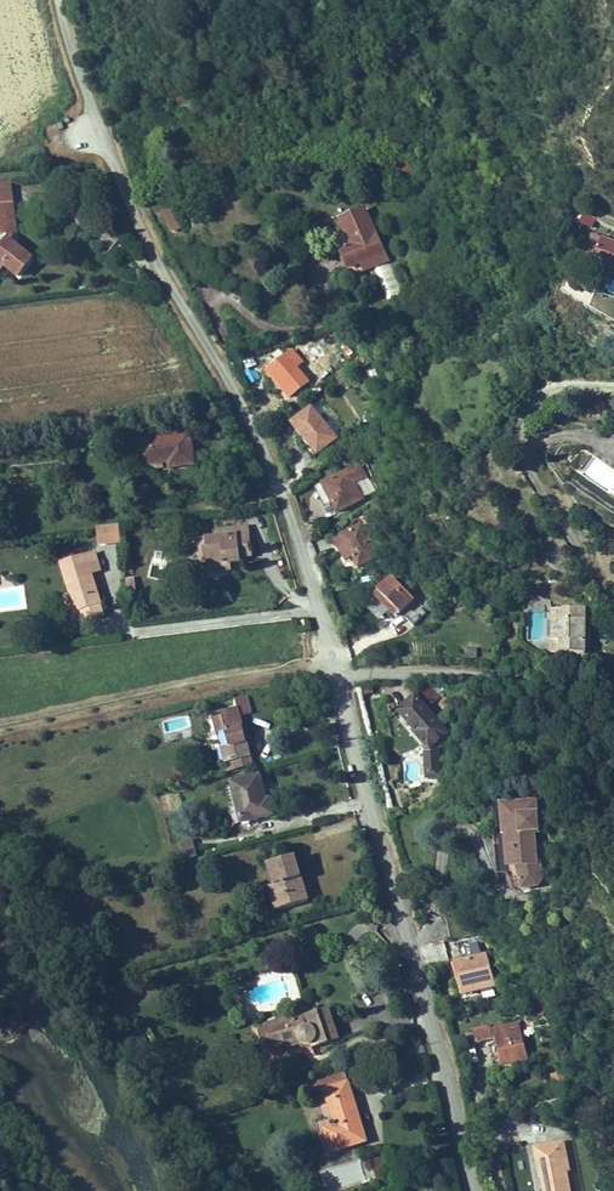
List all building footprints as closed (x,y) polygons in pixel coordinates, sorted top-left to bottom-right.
[(413,166),(397,166),(398,187),(414,186),(413,166)] [(0,203),(0,270),(4,267),(17,276),(31,259),(4,237),(10,234),(9,223),(14,222),(11,202),(0,203)] [(363,209),(337,219),(348,245),(337,250),(349,278),(385,264),(363,209)] [(600,237),(593,256),(611,263),(610,266),(613,267),(613,243),(600,237)] [(593,256),(584,253),(582,260),(608,270),(610,266),(611,263),(593,256)] [(391,263),(376,267),(385,298),(400,294),(391,263)] [(290,350),(269,369),(283,385),(280,388),(288,397),(306,382),(293,368),(301,362),(290,350)] [(254,369),(250,361),(248,358),(242,362),(249,374),(255,371),(254,369)] [(377,366),(368,368),(372,383),(380,380),(377,366)] [(280,388),(283,385),(269,369),(266,371),(280,388)] [(336,438),(310,407),(292,423),(316,454),(336,438)] [(189,435),(137,441),(140,465),(168,462),(169,467),(193,463),(189,435)] [(354,448),(348,451),(354,464),(361,460),(354,448)] [(364,475),(359,465),(323,484),(337,511),(362,498),(352,482),(364,475)] [(120,540),(118,524),(95,527),(97,544),(120,540)] [(373,546),(360,525),(341,537),(353,557),(358,567),(378,555),(373,546)] [(216,537),(205,538),(206,547),(202,548),(204,557),(209,564),(210,572),(224,570),(224,559),(227,559),(228,563),(240,562),(240,557),(252,556),(248,526),(216,529),(216,537)] [(346,562),(353,557),(341,537),(334,540),(346,562)] [(202,548),(206,547),(205,538),(198,538),(199,558),(204,557),(202,548)] [(373,546),(378,555),(380,557),(387,554),(380,542),(373,546)] [(60,559),(76,557),(75,549),(59,551),(60,559)] [(100,570),(94,553),(60,563),(69,592),(73,591),(78,610),(100,603),(93,581),(90,582),(87,574),(91,573),(100,570)] [(127,594),(136,594),(134,577),(125,578),(127,594)] [(390,578),(377,591),(399,613),(413,625),(425,612),(405,592),(412,585),(405,577),(397,585),(390,578)] [(486,590),(480,592),(480,590),(473,592),(475,599),(481,597),(483,603),(489,602),(486,590)] [(78,610),(73,591),(69,592),(74,611),(78,610)] [(396,616),(399,613),(377,591),(374,595),(396,616)] [(100,603),(78,610),(82,622),(104,616),(100,603)] [(584,607),(562,607),(563,617),(554,617),(554,639),(551,639),(550,653),(584,652),(584,629),(584,607)] [(554,617),(563,617),(562,607),(550,608),(551,639),(554,639),(554,617)] [(607,670),(595,667),(593,676),(605,679),(607,670)] [(427,703),(437,693),(428,684),(418,694),(427,703)] [(234,698),(236,707),(220,711),(221,716),(212,717),(215,733),(223,730),(227,746),(221,748),(225,771),(235,769),(232,761),(249,756),(239,716),(250,713),(246,695),(234,698)] [(445,732),(415,697),(398,712),(414,730),(413,732),(427,749),(432,744),(445,732)] [(432,744),(427,749),(424,750),(423,772),(428,773),(428,769),(436,769),(436,750),(432,744)] [(249,756),(232,761),(235,769),(251,764),(249,756)] [(436,769),(428,769),(428,773),(423,772),(423,777),(435,778),(436,769)] [(258,776),(231,783),(240,823),(275,815),(277,805),(271,793),(264,794),(258,776)] [(164,795),(170,811),(182,807),(176,790),(164,795)] [(536,801),(501,803),(503,833),(511,834),(514,866),(516,865),(521,889),(537,885),(542,876),(539,862),(536,863),(534,832),(538,832),(536,801)] [(507,874),(506,867),(503,833),(493,834),(497,874),(507,874)] [(511,834),(503,833),(506,867),(514,866),(511,834)] [(183,859),(197,856),(194,840),(180,842),(183,859)] [(293,857),(268,864),(274,885),(270,886),(277,909),(307,901),(303,886),(298,888),(295,880),(301,878),(293,857)] [(298,888),(303,886),(301,878),(295,880),(298,888)] [(484,954),(455,963),(464,995),(493,986),(484,954)] [(300,1013),(264,1024),(273,1050),(298,1041),(305,1044),(309,1043),(311,1048),(338,1038),(327,1008),(301,1016),(300,1013)] [(138,1018),(125,1029),(137,1045),(149,1034),(138,1018)] [(516,1022),(490,1030),(492,1038),(502,1036),(503,1041),(497,1042),(502,1065),(526,1059),(516,1022)] [(265,1052),(273,1050),(264,1024),(256,1027),(265,1052)] [(426,1055),(422,1044),(405,1050),(408,1060),(426,1055)] [(365,1140),(344,1069),(309,1080),(313,1092),(324,1089),(334,1122),(331,1122),(331,1125),(324,1127),(330,1152),(365,1140)] [(552,1084),(563,1081),(559,1070),(549,1073),(552,1084)] [(533,1147),(538,1176),(547,1174),(551,1190),(569,1190),(565,1170),(568,1170),(562,1141),(533,1147)] [(387,1153),(379,1156),(381,1164),(390,1162),(387,1153)] [(393,1174),(390,1162),(381,1164),(385,1176),(393,1174)] [(538,1176),(542,1190),(551,1190),(547,1174),(538,1176)]
